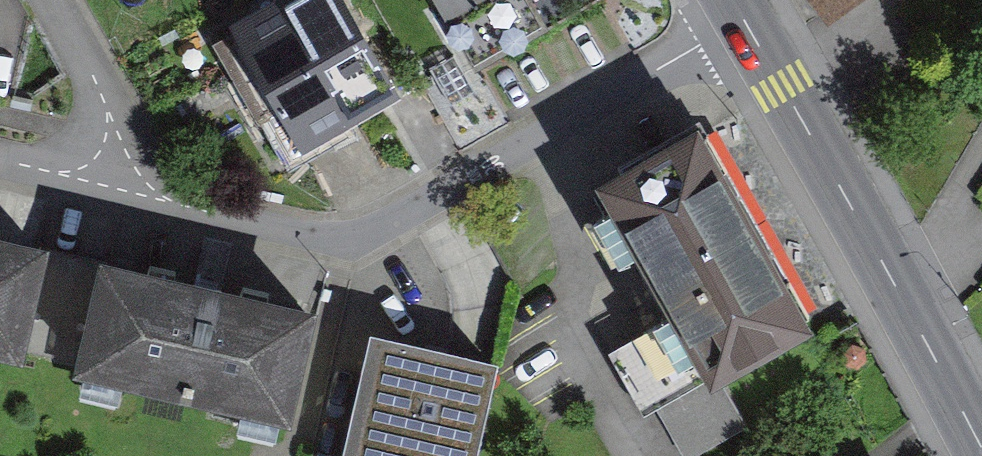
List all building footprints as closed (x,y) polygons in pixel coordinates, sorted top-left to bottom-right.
[(230,44),(292,154),(388,101),(332,0),(309,0),(230,44)] [(475,67),(594,0),(437,0),(475,67)] [(607,201),(714,391),(802,342),(694,152),(607,201)] [(13,361),(35,265),(0,257),(0,358),(13,361)] [(109,282),(87,382),(283,425),(305,325),(109,282)] [(490,378),(375,353),(353,455),(473,455),(490,378)]
